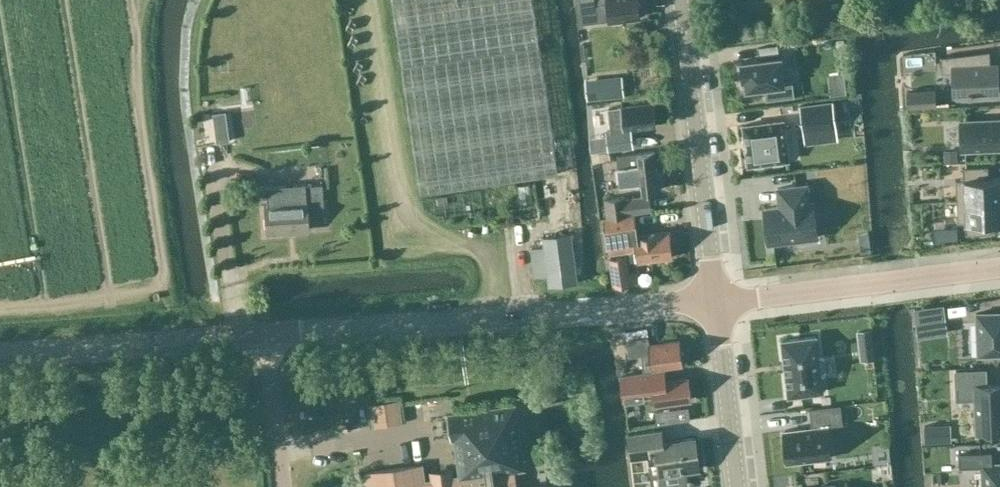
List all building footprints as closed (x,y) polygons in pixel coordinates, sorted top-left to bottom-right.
[(421,194),(558,173),(532,0),(392,0),(421,194)] [(581,8),(595,6),(595,5),(599,5),(601,21),(609,20),(640,17),(638,0),(580,0),(581,8)] [(990,50),(941,56),(941,72),(951,71),(953,95),(969,94),(969,95),(973,95),(973,94),(999,93),(998,63),(990,63),(990,50)] [(783,82),(780,57),(740,62),(741,63),(743,77),(742,77),(742,78),(745,78),(746,88),(765,86),(767,99),(793,95),(791,81),(783,82)] [(624,97),(622,75),(586,79),(588,100),(624,97)] [(935,89),(907,90),(907,106),(935,105),(935,89)] [(832,101),(800,106),(804,129),(835,125),(832,101)] [(630,129),(655,126),(652,102),(622,106),(623,111),(613,112),(615,130),(607,131),(610,149),(633,146),(630,129)] [(960,120),(961,150),(999,149),(999,119),(960,120)] [(786,160),(788,160),(788,158),(783,122),(783,120),(781,120),(745,125),(743,125),(743,127),(744,127),(746,142),(745,142),(745,144),(746,144),(746,148),(745,148),(746,150),(747,150),(748,163),(748,165),(750,165),(750,164),(786,160)] [(206,147),(219,145),(216,121),(203,123),(206,147)] [(643,192),(660,189),(655,151),(617,155),(621,183),(641,181),(643,192)] [(611,159),(600,156),(595,172),(605,176),(611,159)] [(989,178),(988,166),(963,167),(964,179),(956,179),(956,201),(999,199),(999,177),(989,178)] [(307,202),(291,203),(291,195),(277,196),(278,204),(266,204),(268,233),(286,231),(309,229),(308,209),(324,208),(322,184),(306,185),(307,202)] [(780,206),(764,208),(768,243),(817,237),(813,202),(809,203),(807,184),(778,188),(780,206)] [(604,199),(607,219),(628,216),(627,210),(651,207),(649,195),(626,198),(625,196),(604,199)] [(956,201),(957,222),(965,222),(966,234),(991,233),(991,221),(999,220),(999,199),(956,201)] [(628,216),(607,219),(605,219),(610,253),(637,249),(639,261),(672,257),(669,230),(636,235),(634,215),(628,216)] [(957,228),(946,228),(946,240),(958,240),(957,228)] [(577,282),(571,233),(543,237),(545,247),(532,249),(534,277),(548,275),(550,286),(577,282)] [(637,270),(628,271),(628,269),(624,270),(622,257),(622,256),(610,258),(610,259),(613,279),(614,286),(639,283),(637,270)] [(944,317),(943,305),(915,308),(917,320),(944,317)] [(976,313),(978,355),(999,354),(999,312),(976,313)] [(626,331),(627,339),(629,355),(650,352),(652,369),(683,364),(683,362),(686,359),(685,353),(681,350),(680,339),(649,343),(648,336),(647,328),(626,331)] [(783,338),(790,393),(825,389),(818,334),(783,338)] [(860,347),(862,359),(874,358),(872,346),(860,347)] [(955,371),(956,387),(974,386),(976,431),(999,430),(999,384),(986,384),(985,369),(955,371)] [(655,404),(691,399),(688,377),(665,380),(664,370),(621,375),(624,399),(653,395),(655,404)] [(397,400),(372,404),(375,425),(400,421),(397,400)] [(513,470),(524,469),(515,405),(447,414),(451,439),(455,438),(460,477),(451,478),(450,471),(432,473),(433,481),(417,483),(415,465),(373,471),(375,486),(516,486),(513,470)] [(827,426),(783,431),(787,463),(831,457),(827,426)] [(937,426),(925,426),(925,440),(937,440),(937,426)] [(629,433),(631,456),(649,454),(650,462),(658,461),(662,486),(663,486),(687,484),(685,470),(700,468),(695,438),(663,442),(662,429),(629,433)] [(984,486),(999,486),(999,464),(992,464),(991,451),(958,453),(959,467),(983,466),(984,486)] [(605,474),(581,474),(582,486),(606,486),(605,474)]
